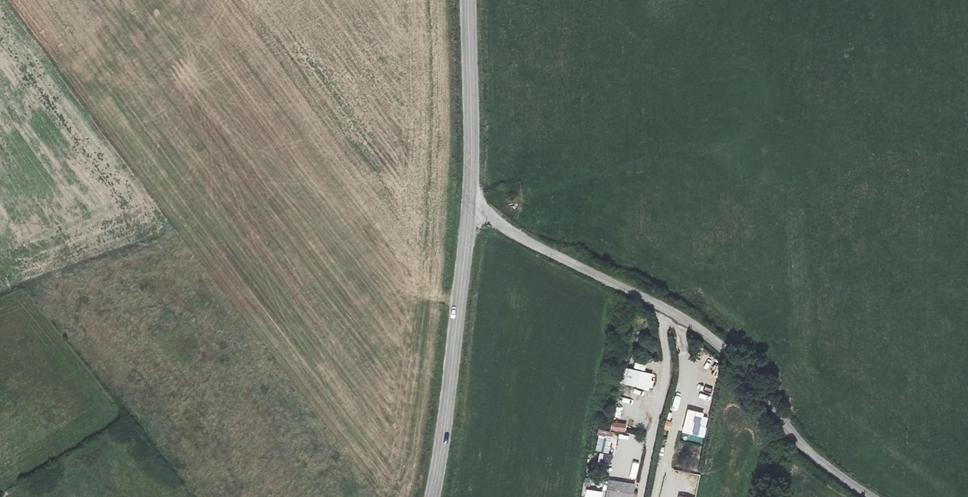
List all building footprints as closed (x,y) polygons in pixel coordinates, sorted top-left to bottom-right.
[(653,374),(628,369),(624,385),(649,391),(653,374)] [(705,437),(709,417),(689,410),(683,430),(705,437)] [(628,422),(612,421),(612,430),(627,431),(628,422)] [(674,470),(698,472),(700,446),(676,444),(674,470)] [(613,456),(602,453),(598,464),(610,468),(613,456)] [(631,478),(637,480),(641,465),(635,463),(631,478)] [(608,481),(606,496),(635,496),(637,485),(608,481)]
